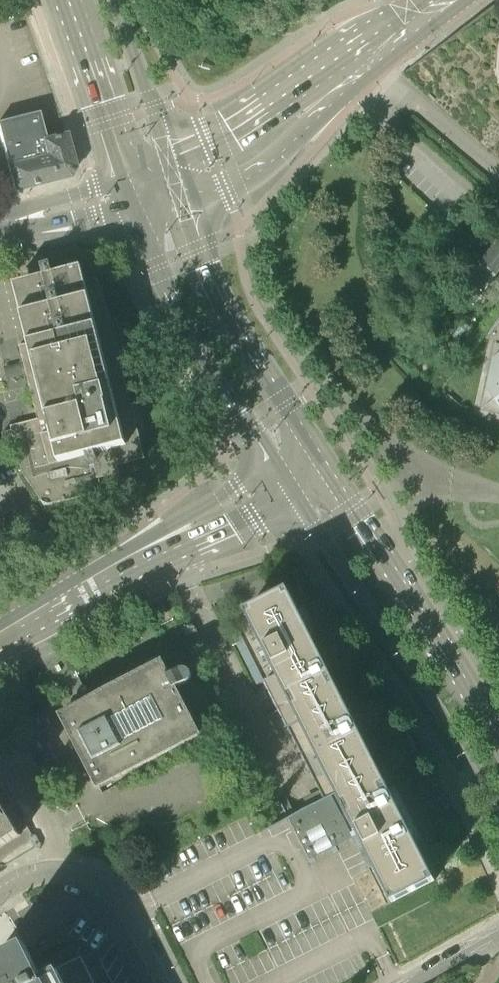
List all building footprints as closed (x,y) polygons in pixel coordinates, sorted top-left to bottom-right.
[(45,140),(39,115),(0,125),(0,135),(15,192),(70,178),(75,170),(65,135),(45,140)] [(480,297),(498,272),(498,242),(467,284),(477,292),(475,294),(480,297)] [(68,270),(43,276),(26,281),(40,341),(19,346),(37,419),(10,426),(22,473),(45,506),(84,496),(82,489),(100,484),(98,477),(117,472),(115,465),(143,458),(120,370),(129,367),(118,321),(109,323),(98,279),(72,285),(68,270)] [(453,337),(459,326),(449,320),(442,330),(453,337)] [(454,355),(459,351),(444,336),(439,340),(454,355)] [(493,356),(485,388),(498,410),(498,351),(493,356)] [(392,902),(405,895),(434,881),(288,591),(245,612),(276,673),(263,680),(288,729),(289,729),(325,800),(290,817),(289,818),(299,838),(310,859),(353,837),(342,815),(346,812),(358,835),(392,902)] [(91,699),(60,715),(97,787),(198,733),(177,690),(187,684),(189,683),(190,681),(191,679),(191,677),(191,675),(189,672),(188,671),(186,670),(183,670),(180,671),(170,676),(168,670),(169,670),(163,659),(90,697),(91,699)] [(264,766),(259,757),(254,759),(259,769),(264,766)] [(36,848),(40,849),(41,844),(36,835),(33,834),(0,779),(0,870),(36,848)] [(275,825),(289,818),(290,817),(280,797),(264,804),(275,825)] [(82,958),(77,946),(37,966),(26,944),(0,957),(0,982),(95,982),(82,958)]
